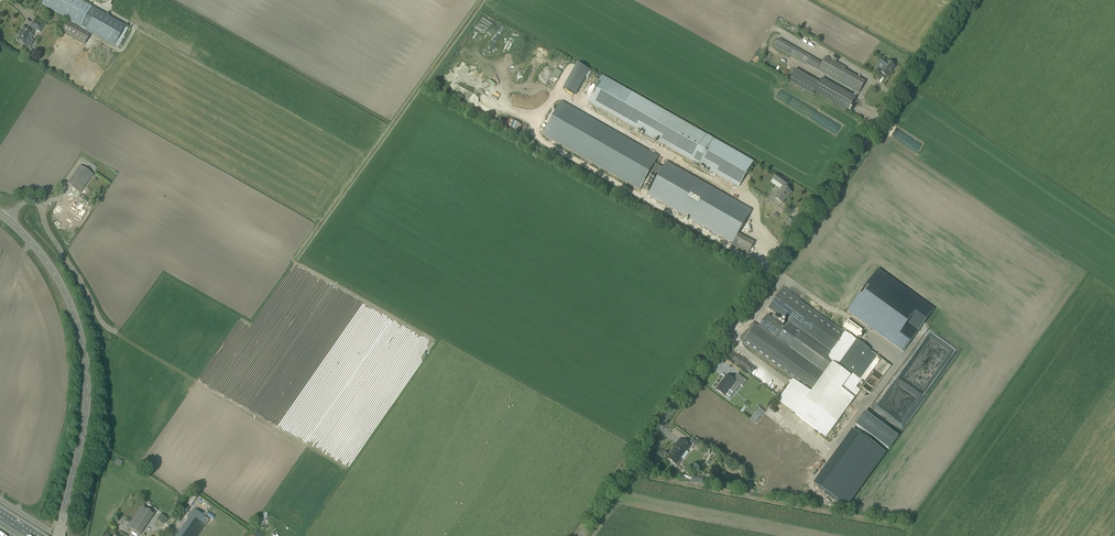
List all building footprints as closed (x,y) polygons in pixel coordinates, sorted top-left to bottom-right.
[(126,25),(80,0),(45,0),(42,5),(68,20),(62,31),(85,44),(91,34),(83,29),(84,28),(115,45),(126,25)] [(26,45),(30,47),(33,40),(31,39),(33,35),(32,34),(35,30),(40,32),(43,26),(34,20),(30,27),(31,27),(29,30),(24,27),(21,31),(18,35),(19,35),(16,40),(26,45)] [(741,55),(749,59),(761,35),(752,31),(741,55)] [(822,63),(795,48),(778,39),(774,46),(858,93),(865,82),(845,71),(846,68),(826,57),(822,63)] [(880,72),(887,77),(892,71),(895,67),(888,62),(887,62),(883,59),(879,65),(883,68),(880,72)] [(574,63),(562,88),(576,95),(588,69),(574,63)] [(856,98),(822,79),(819,83),(795,69),(789,81),(813,94),(815,92),(848,111),(856,98)] [(754,161),(684,122),(665,111),(602,75),(587,101),(650,137),(669,148),(739,187),(754,161)] [(775,100),(828,126),(831,119),(778,94),(775,100)] [(542,135),(639,190),(648,174),(656,179),(661,170),(663,168),(655,163),(659,157),(561,101),(557,110),(552,108),(543,124),(547,126),(542,135)] [(509,119),(506,127),(519,131),(521,124),(509,119)] [(680,160),(677,166),(687,171),(690,165),(680,160)] [(666,161),(648,194),(733,243),(752,210),(666,161)] [(67,184),(80,193),(93,174),(80,165),(67,184)] [(786,188),(790,183),(776,174),(773,179),(783,186),(778,194),(777,193),(774,197),(782,203),(786,198),(787,199),(791,192),(786,188)] [(739,234),(732,245),(748,254),(754,243),(739,234)] [(902,351),(933,309),(878,269),(849,310),(848,309),(847,310),(848,311),(847,311),(902,351)] [(858,394),(854,391),(878,356),(855,340),(862,331),(848,320),(841,329),(783,287),(768,308),(788,322),(783,327),(767,316),(759,327),(753,323),(748,331),(746,330),(739,340),(812,392),(795,414),(826,437),(858,394)] [(862,388),(871,394),(891,366),(882,360),(862,388)] [(741,385),(727,375),(716,390),(721,393),(729,399),(735,391),(736,391),(741,385)] [(862,411),(852,425),(886,450),(896,436),(862,411)] [(756,413),(750,420),(755,424),(761,417),(756,413)] [(861,435),(822,489),(826,492),(837,500),(846,507),(885,452),(876,446),(865,438),(861,435)] [(677,445),(667,459),(678,466),(682,459),(681,458),(690,446),(680,439),(676,444),(677,445)] [(691,482),(702,484),(703,478),(692,476),(691,482)] [(191,509),(196,499),(193,497),(187,507),(191,509)] [(139,535),(157,510),(145,502),(127,527),(139,535)] [(208,521),(195,511),(177,535),(197,535),(208,521)] [(264,529),(272,517),(268,515),(260,526),(264,529)]
